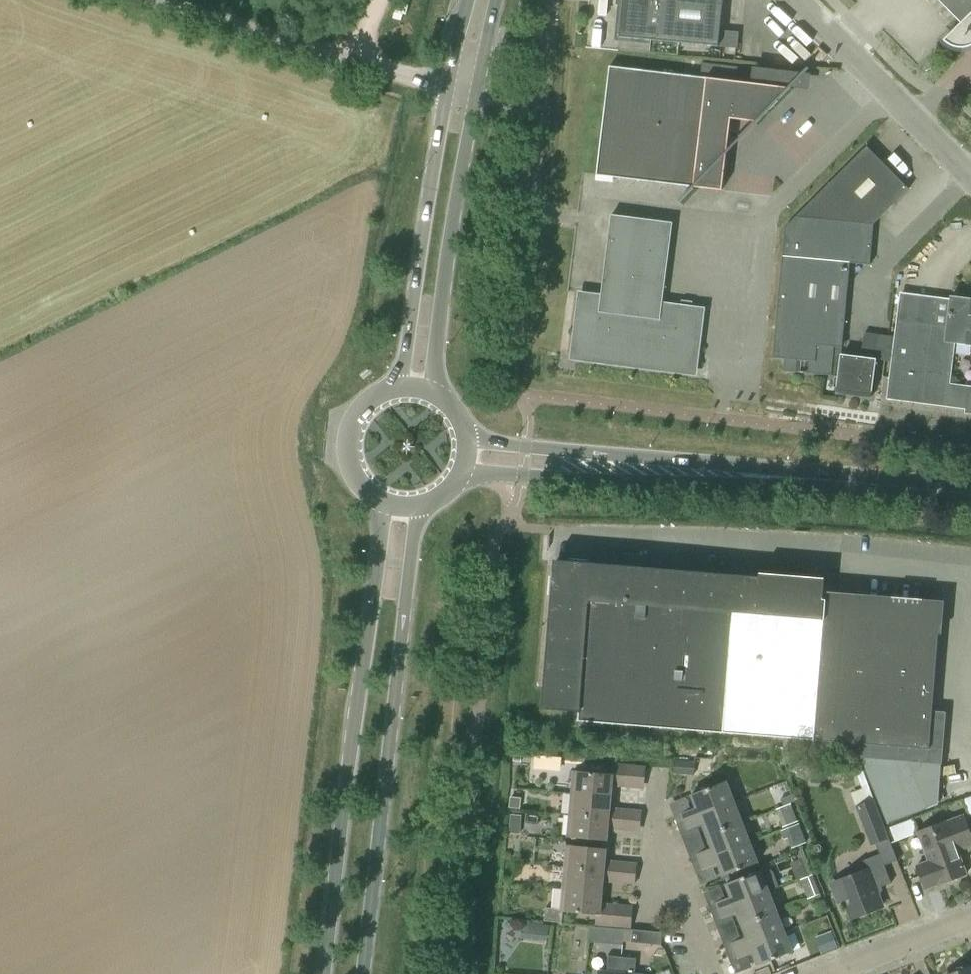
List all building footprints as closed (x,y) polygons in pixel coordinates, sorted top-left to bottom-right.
[(619,38),(738,49),(739,33),(720,31),(723,0),(623,0),(619,38)] [(945,43),(947,45),(950,46),(951,47),(953,47),(955,48),(959,49),(961,49),(963,49),(967,49),(970,48),(970,47),(970,0),(937,0),(961,24),(943,41),(945,43)] [(597,178),(614,180),(614,176),(723,191),(733,119),(759,123),(793,90),(612,65),(597,178)] [(773,357),(785,358),(784,371),(831,375),(834,346),(842,347),(850,263),(869,264),(872,228),(910,189),(867,147),(785,228),(773,357)] [(582,293),(573,357),(693,372),(701,307),(662,302),(672,223),(611,215),(601,295),(582,293)] [(970,410),(970,386),(950,383),(955,343),(970,345),(970,300),(951,297),(950,299),(899,292),(885,399),(947,407),(970,410)] [(841,356),(836,393),(870,398),(874,360),(875,360),(878,335),(864,333),(860,358),(841,356)] [(579,721),(779,737),(791,585),(760,583),(760,575),(758,574),(758,579),(556,562),(544,707),(580,710),(579,721)] [(791,585),(779,737),(926,750),(938,606),(822,596),(823,580),(820,579),(820,587),(791,585)] [(674,773),(693,775),(695,764),(675,760),(674,773)] [(608,774),(608,775),(573,771),(571,794),(611,798),(612,786),(626,787),(627,776),(609,774),(608,774)] [(862,789),(850,794),(871,846),(889,839),(863,773),(857,776),(862,789)] [(674,816),(677,824),(734,802),(726,781),(691,794),(696,807),(674,816)] [(571,794),(569,816),(623,821),(624,809),(610,807),(611,798),(571,794)] [(702,823),(707,836),(742,822),(734,802),(677,824),(680,832),(702,823)] [(791,804),(776,810),(783,828),(798,822),(791,804)] [(522,833),(524,815),(514,813),(511,831),(522,833)] [(623,821),(569,816),(567,837),(607,841),(608,829),(622,831),(623,821)] [(924,851),(940,845),(944,858),(957,853),(956,850),(970,844),(970,838),(963,816),(918,832),(924,851)] [(890,828),(895,840),(918,832),(913,819),(890,828)] [(689,856),(692,864),(749,842),(742,822),(707,836),(712,848),(689,856)] [(785,840),(788,839),(792,848),(807,843),(799,823),(781,830),(785,840)] [(749,842),(692,864),(695,872),(718,864),(723,876),(757,863),(749,842)] [(566,845),(564,867),(618,873),(619,861),(605,860),(606,849),(566,845)] [(940,845),(924,851),(928,861),(916,866),(925,889),(965,874),(957,853),(944,858),(940,845)] [(839,902),(844,899),(852,918),(882,907),(877,893),(879,888),(891,883),(880,854),(862,861),(866,870),(832,883),(839,902)] [(564,867),(562,891),(602,895),(603,882),(617,883),(618,873),(564,867)] [(708,905),(711,913),(768,891),(780,887),(774,871),(768,869),(761,872),(760,870),(726,884),(731,897),(708,905)] [(802,888),(804,888),(808,899),(820,894),(813,875),(801,880),(801,881),(799,882),(802,888)] [(602,895),(562,891),(560,911),(563,911),(596,914),(594,925),(613,927),(615,905),(601,903),(602,895)] [(737,912),(741,924),(776,911),(768,891),(711,913),(715,921),(737,912)] [(562,924),(563,911),(560,911),(546,910),(544,922),(562,924)] [(724,945),(727,953),(784,931),(776,911),(741,924),(746,937),(724,945)] [(591,928),(590,940),(607,942),(608,929),(591,928)] [(631,942),(661,945),(662,932),(633,930),(631,942)] [(784,931),(727,953),(730,961),(753,953),(757,965),(792,952),(784,931)] [(622,957),(608,956),(607,972),(599,972),(598,973),(620,973),(622,957)] [(620,973),(635,973),(636,959),(622,957),(620,973)]
